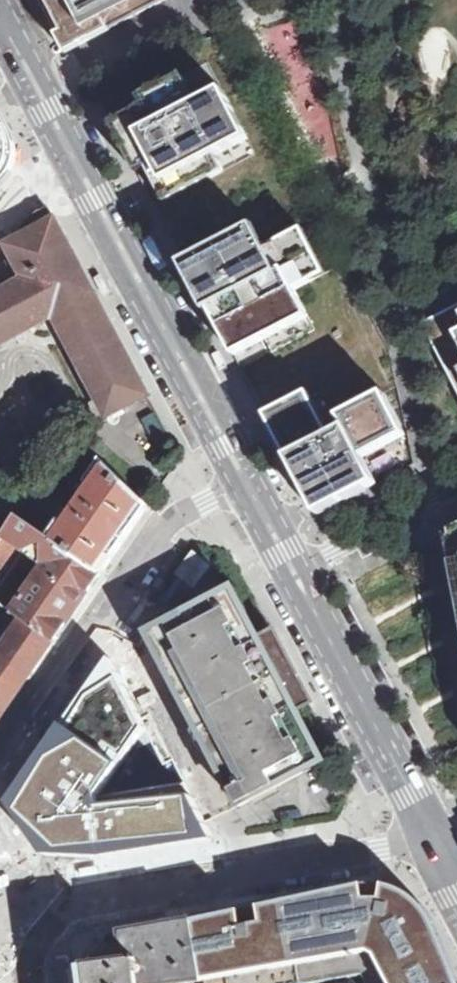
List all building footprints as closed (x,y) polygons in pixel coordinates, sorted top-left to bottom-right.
[(61,28),(63,33),(71,48),(164,0),(47,0),(61,28)] [(315,166),(334,162),(303,22),(262,30),(273,80),(298,75),(302,95),(299,96),(315,166)] [(198,103),(183,75),(140,98),(145,108),(113,124),(121,140),(130,157),(147,148),(155,163),(147,167),(165,201),(224,170),(216,155),(248,138),(223,90),(198,103)] [(8,177),(12,170),(15,163),(16,157),(16,150),(15,144),(13,139),(10,133),(0,115),(0,186),(8,177)] [(145,393),(46,206),(35,209),(3,243),(25,279),(0,292),(0,344),(16,335),(16,334),(22,331),(23,332),(43,321),(43,320),(49,317),(50,318),(54,315),(62,331),(63,331),(71,345),(69,345),(91,385),(92,385),(99,399),(98,399),(107,417),(145,393)] [(262,250),(253,232),(188,265),(216,319),(234,353),(308,315),(294,289),(319,276),(296,232),(262,250)] [(95,282),(106,300),(114,295),(102,277),(95,282)] [(422,321),(456,390),(456,303),(422,321)] [(231,372),(220,354),(215,357),(211,359),(222,377),(231,372)] [(330,436),(308,393),(266,414),(270,421),(308,493),(319,514),(376,484),(362,457),(405,434),(383,393),(340,416),(346,428),(330,436)] [(48,537),(102,573),(122,544),(123,545),(130,536),(129,535),(146,503),(99,457),(86,482),(92,486),(65,525),(60,521),(48,537)] [(55,642),(73,616),(94,585),(102,573),(48,537),(28,522),(14,513),(0,503),(0,605),(11,612),(55,642)] [(19,506),(14,513),(28,522),(33,515),(19,506)] [(149,633),(240,806),(325,761),(295,704),(308,697),(277,638),(264,645),(234,588),(149,633)] [(55,642),(11,612),(7,616),(19,624),(6,642),(11,645),(4,655),(0,652),(0,721),(55,642)] [(146,726),(117,676),(88,695),(64,734),(18,811),(39,830),(60,850),(101,846),(129,844),(196,837),(191,799),(90,809),(92,800),(146,726)] [(194,920),(205,980),(205,982),(316,982),(362,975),(367,982),(456,982),(456,977),(427,919),(413,903),(391,891),(363,890),(277,906),(194,920)] [(140,982),(183,982),(205,980),(194,920),(123,933),(125,941),(160,935),(163,968),(139,972),(140,982)] [(139,972),(163,968),(160,935),(132,939),(125,941),(126,950),(127,956),(128,961),(84,967),(86,982),(140,982),(139,972)]
